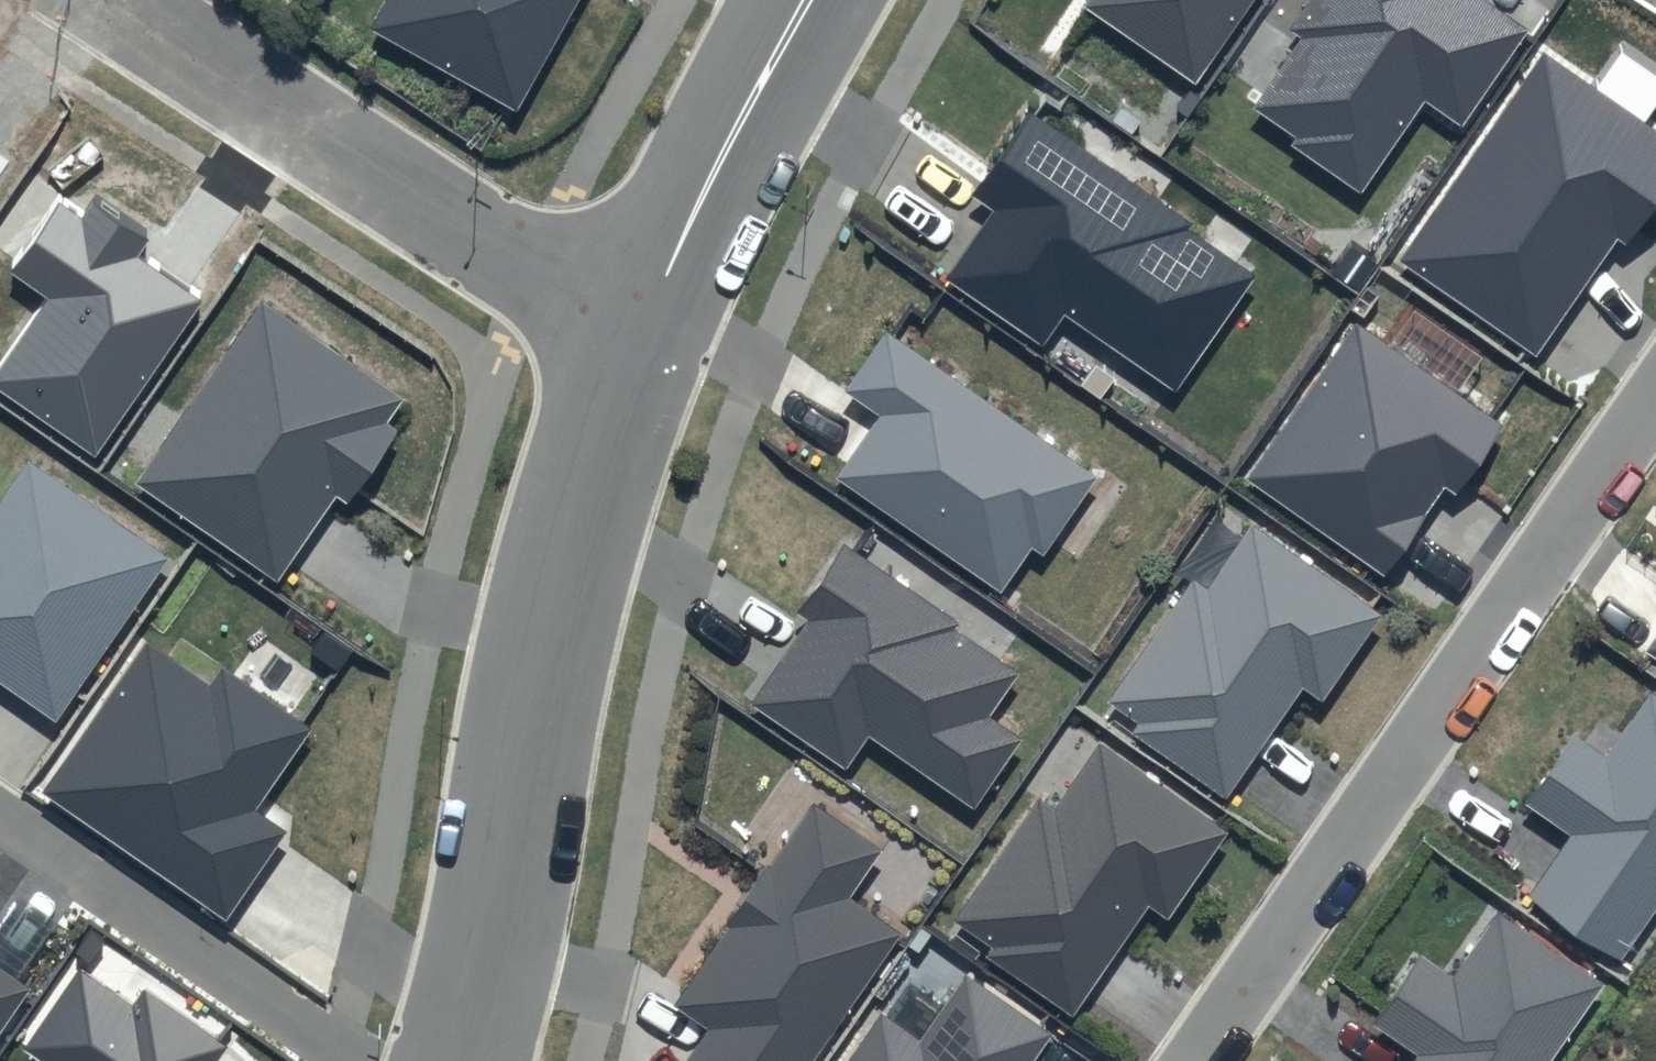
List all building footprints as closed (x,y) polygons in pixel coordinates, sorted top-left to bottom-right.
[(371,29),(515,108),(575,0),(386,0),(371,29)] [(1086,6),(1195,82),(1253,0),(1091,0),(1086,6)] [(1293,28),(1303,35),(1253,108),(1295,136),(1289,145),(1362,194),(1426,101),(1463,126),(1528,31),(1483,0),(1312,0),(1293,28)] [(1542,53),(1398,262),(1537,357),(1617,241),(1625,246),(1655,202),(1655,130),(1542,53)] [(1191,224),(1030,111),(971,194),(995,211),(946,280),(1042,347),(1067,312),(1176,389),(1254,277),(1186,230),(1191,224)] [(10,159),(0,152),(0,173),(10,159)] [(94,203),(81,221),(56,204),(11,269),(51,296),(0,369),(0,386),(94,450),(199,298),(135,254),(146,239),(94,203)] [(405,400),(262,302),(136,484),(277,580),(334,497),(347,506),(400,430),(389,423),(405,400)] [(1505,425),(1354,321),(1247,478),(1385,572),(1443,488),(1456,497),(1505,425)] [(1099,477),(887,331),(846,391),(883,416),(839,480),(1002,591),(1032,548),(1044,557),(1099,477)] [(29,464),(0,507),(0,684),(55,721),(167,557),(29,464)] [(1382,614),(1251,525),(1209,587),(1194,577),(1110,701),(1142,723),(1136,733),(1228,795),(1301,688),(1321,702),(1382,614)] [(958,623),(844,544),(795,613),(810,623),(753,704),(844,768),(868,734),(972,807),(1019,741),(988,720),(1019,676),(953,630),(958,623)] [(1648,652),(1655,657),(1655,639),(1648,652)] [(314,729),(223,667),(210,686),(144,642),(40,793),(225,919),(285,831),(257,812),(314,729)] [(1652,692),(1605,759),(1573,736),(1526,803),(1571,835),(1528,897),(1623,963),(1655,916),(1655,695),(1652,692)] [(1226,833),(1100,745),(1054,811),(1040,800),(954,923),(990,947),(983,957),(1070,1017),(1148,905),(1166,918),(1226,833)] [(811,803),(672,1004),(708,1029),(686,1060),(813,1060),(900,935),(846,898),(880,850),(811,803)] [(1495,914),(1453,976),(1420,954),(1372,1025),(1418,1056),(1414,1060),(1547,1060),(1599,984),(1495,914)] [(31,990),(0,969),(0,1036),(31,990)] [(145,989),(133,1006),(79,969),(24,1049),(42,1060),(220,1060),(230,1046),(145,989)] [(967,973),(921,1040),(878,1011),(844,1060),(1038,1060),(1056,1034),(967,973)]
